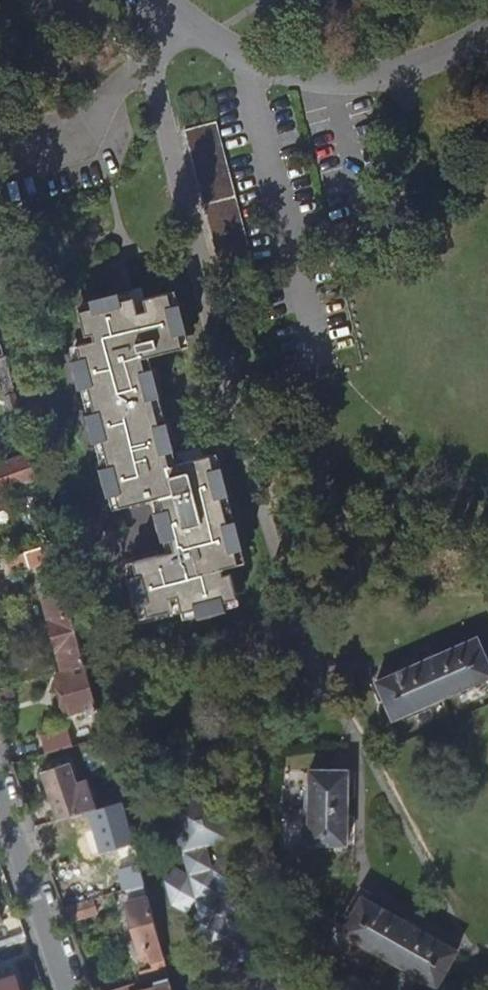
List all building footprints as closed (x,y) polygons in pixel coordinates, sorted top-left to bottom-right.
[(255,269),(216,121),(185,129),(223,277),(255,269)] [(173,466),(145,358),(185,348),(170,292),(146,299),(149,311),(141,313),(136,296),(81,311),(88,336),(94,335),(96,342),(58,352),(100,515),(134,506),(137,519),(130,521),(137,549),(144,547),(148,562),(115,570),(118,583),(112,585),(119,612),(126,610),(129,625),(173,614),(170,601),(180,598),(185,614),(197,611),(199,618),(226,611),(224,603),(238,599),(232,575),(226,577),(224,569),(241,564),(237,550),(244,549),(236,520),(230,522),(223,496),(229,495),(222,468),(217,469),(213,456),(173,466)] [(32,473),(25,446),(8,451),(16,478),(32,473)] [(10,571),(49,559),(51,568),(60,565),(53,542),(6,556),(10,571)] [(86,663),(67,593),(45,599),(63,669),(86,663)] [(487,675),(487,663),(476,636),(375,681),(392,718),(487,675)] [(97,707),(86,663),(63,669),(58,671),(69,714),(97,707)] [(45,753),(72,745),(67,728),(40,736),(45,753)] [(97,807),(82,758),(44,769),(59,819),(97,807)] [(346,844),(346,770),(309,769),(309,844),(346,844)] [(133,841),(122,800),(105,805),(117,846),(133,841)] [(223,818),(177,830),(195,899),(171,906),(177,929),(201,923),(219,989),(234,989),(267,981),(242,888),(218,894),(212,871),(235,865),(223,818)] [(144,882),(139,863),(117,868),(123,889),(144,882)] [(167,972),(147,895),(125,902),(139,949),(146,947),(151,966),(139,969),(142,980),(148,977),(167,972)] [(456,950),(362,896),(342,931),(436,985),(456,950)] [(95,912),(91,898),(63,907),(68,921),(95,912)] [(12,971),(0,975),(0,989),(19,989),(12,971)] [(167,972),(148,977),(151,987),(142,989),(172,989),(167,972)]
